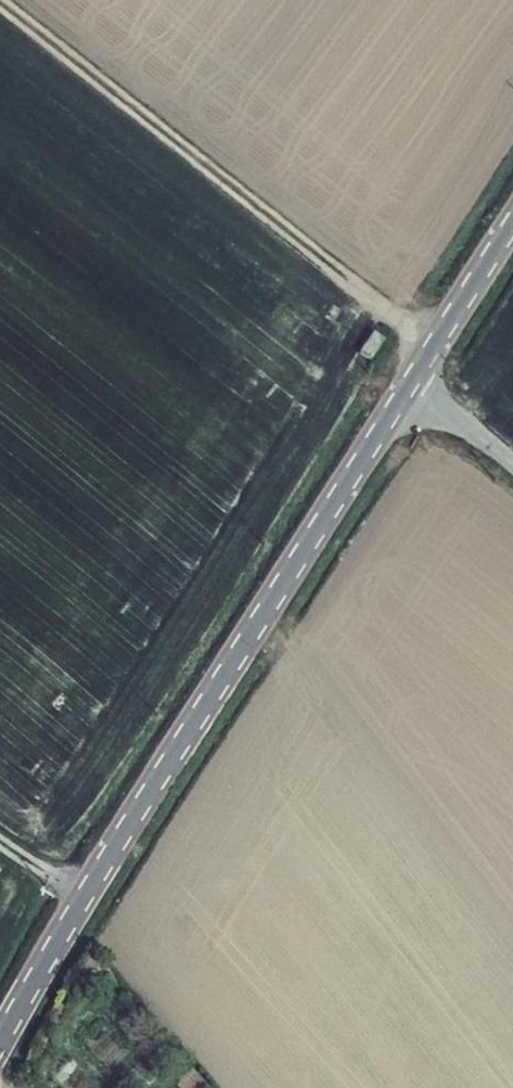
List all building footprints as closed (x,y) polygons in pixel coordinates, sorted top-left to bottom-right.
[(374,331),(359,354),(372,362),(387,339),(374,331)]
